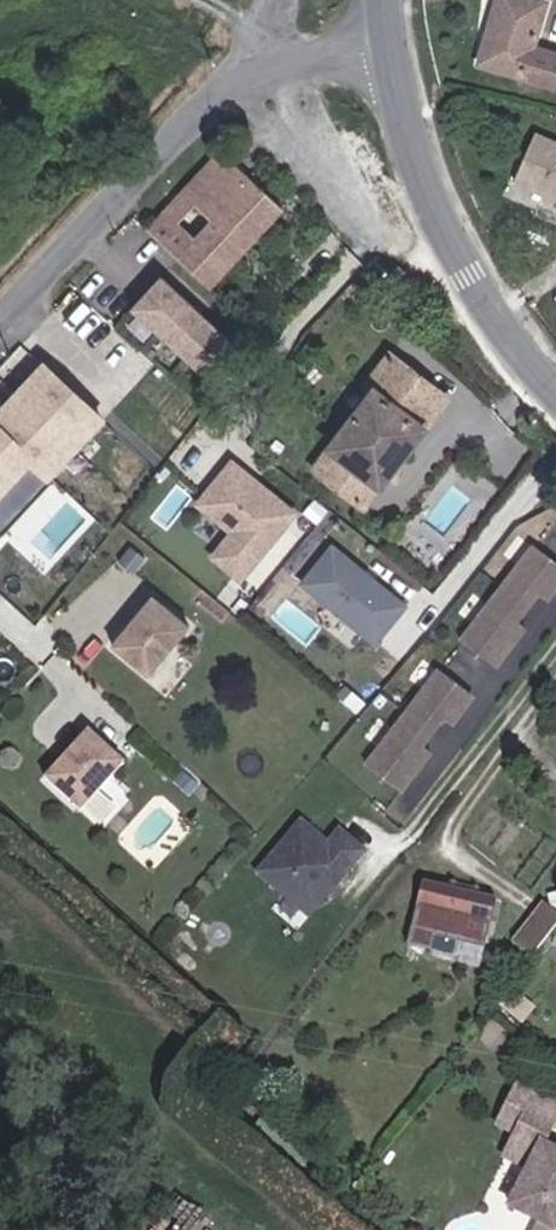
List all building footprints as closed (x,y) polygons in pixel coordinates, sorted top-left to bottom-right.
[(532,0),(512,0),(494,70),(555,86),(555,50),(548,48),(555,17),(555,6),(532,0)] [(549,130),(529,178),(555,189),(555,133),(549,130)] [(220,298),(296,217),(239,162),(165,245),(175,255),(220,298)] [(254,363),(177,289),(146,321),(223,394),(254,363)] [(328,471),(383,518),(414,481),(421,471),(470,413),(408,358),(383,385),(394,395),(328,471)] [(122,435),(132,425),(67,368),(0,444),(0,522),(1,524),(51,469),(75,487),(122,435)] [(21,540),(24,543),(75,487),(51,469),(1,524),(21,540)] [(315,522),(276,488),(271,494),(264,488),(269,482),(255,470),(220,510),(254,539),(233,563),(260,586),(315,522)] [(420,486),(428,477),(421,471),(414,481),(420,486)] [(426,620),(395,594),(388,594),(382,590),(386,586),(352,557),(321,594),(395,657),(426,620)] [(483,649),(518,676),(549,637),(540,630),(555,610),(555,557),(483,649)] [(139,649),(176,681),(214,636),(179,604),(139,649)] [(463,680),(389,774),(424,802),(454,763),(445,756),(467,729),(473,733),(496,705),(463,680)] [(72,785),(106,812),(145,766),(110,739),(72,785)] [(349,852),(323,830),(279,884),(320,916),(342,914),(386,859),(360,838),(349,852)] [(491,959),(508,919),(439,889),(416,943),(463,963),(469,950),(491,959)] [(537,953),(555,916),(537,905),(517,943),(537,953)] [(552,1089),(531,1129),(549,1138),(536,1162),(555,1172),(555,1091),(552,1089)] [(539,1212),(555,1221),(555,1180),(539,1212)]
